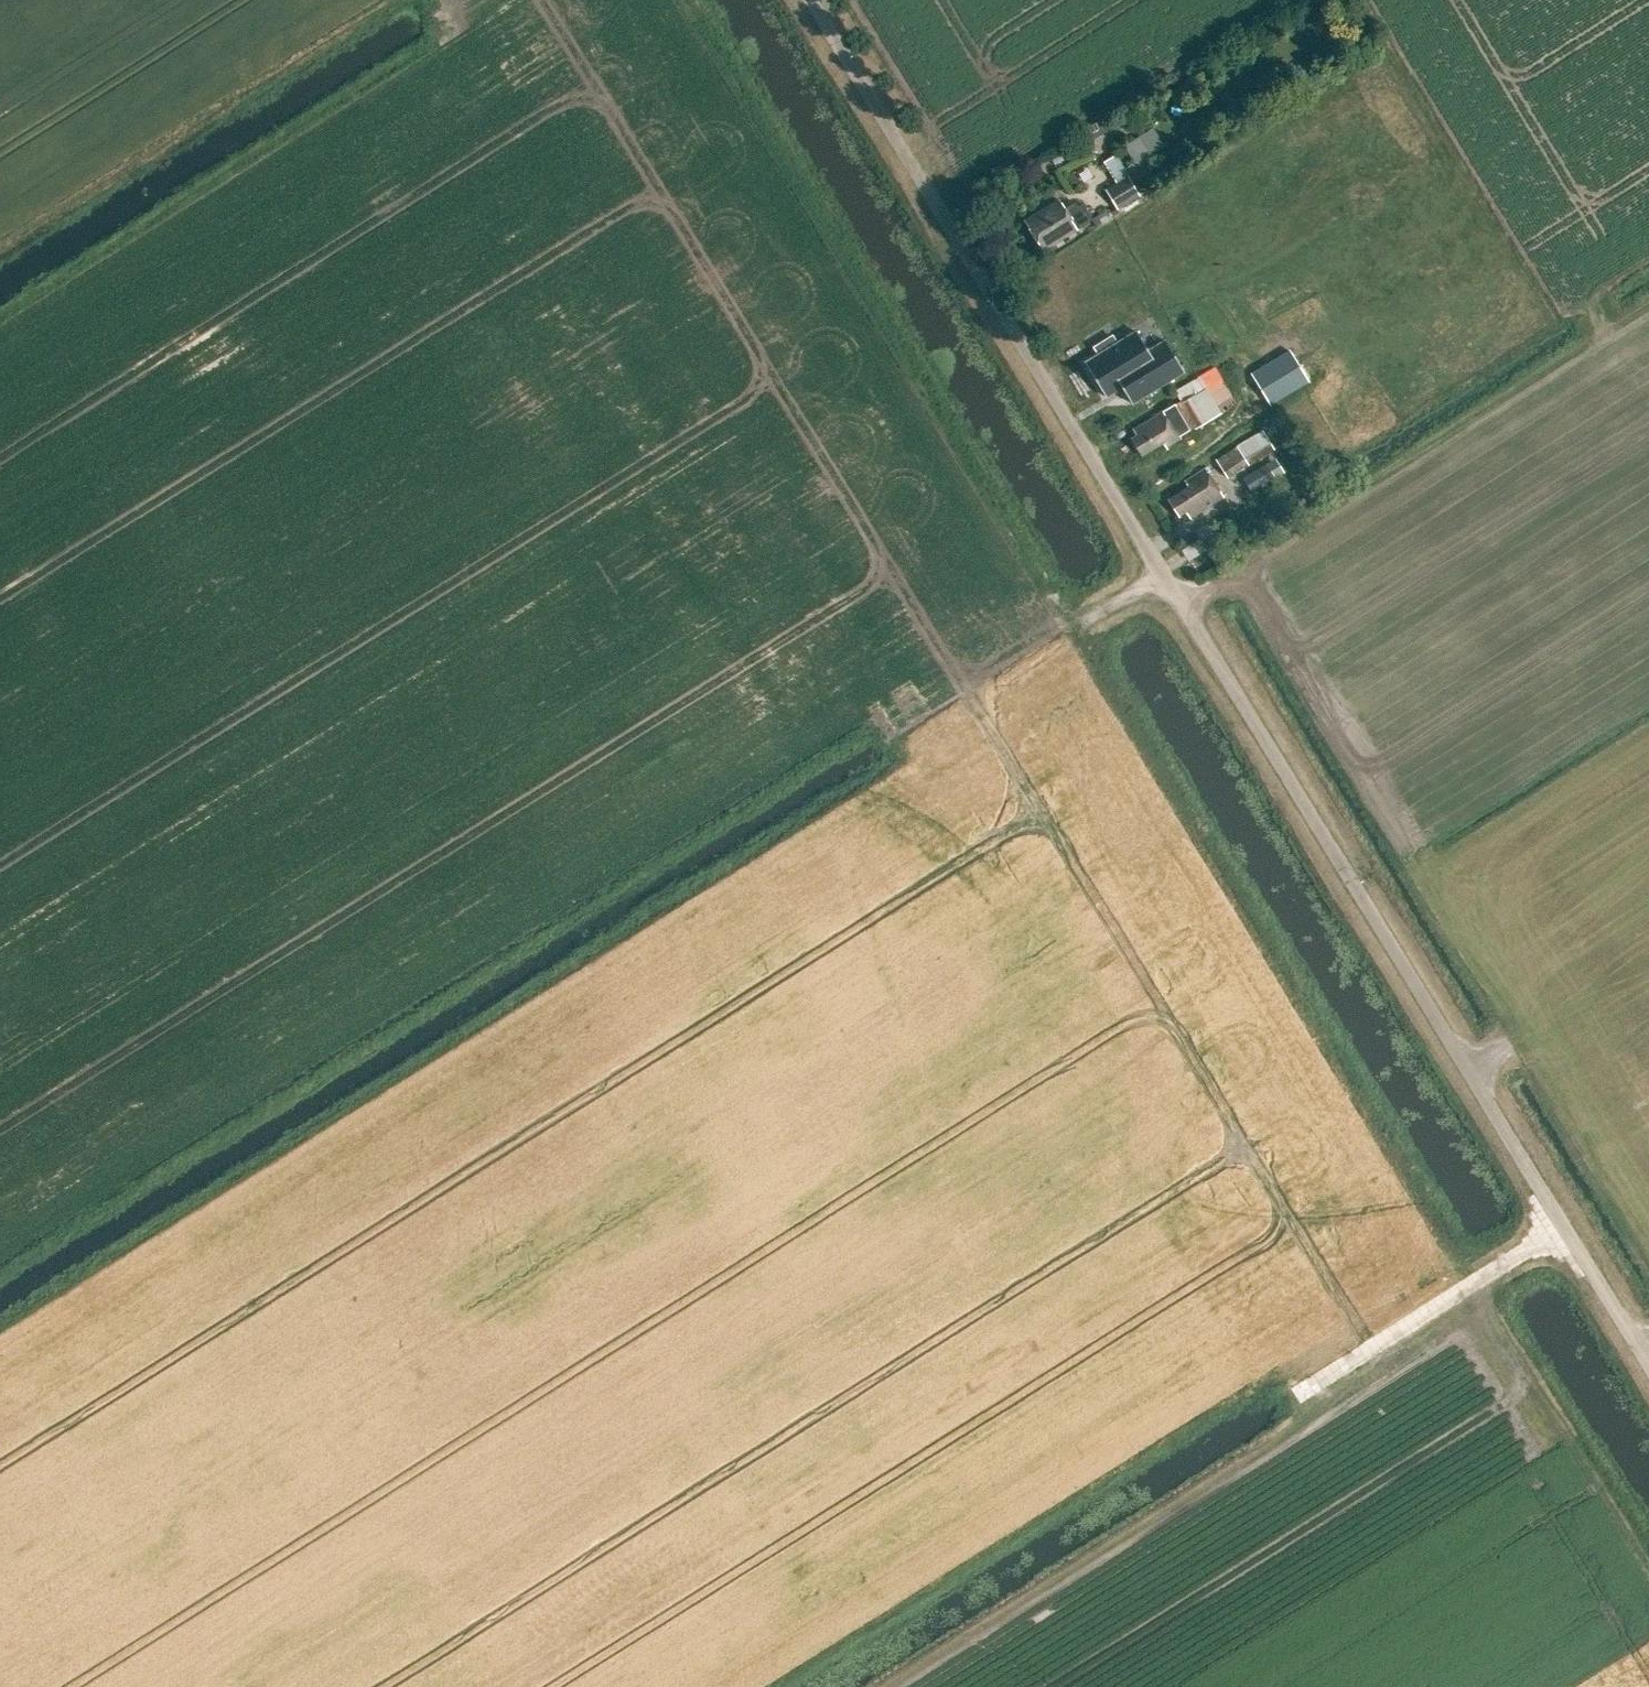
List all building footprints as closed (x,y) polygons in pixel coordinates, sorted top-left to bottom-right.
[(1125,167),(1129,174),(1115,182),(1105,188),(1117,208),(1140,195),(1139,194),(1159,182),(1133,140),(1125,145),(1135,161),(1125,167)] [(1066,214),(1058,200),(1024,221),(1043,251),(1076,231),(1075,229),(1091,220),(1082,204),(1066,214)] [(1112,337),(1095,348),(1099,355),(1084,364),(1105,397),(1121,387),(1131,403),(1184,370),(1166,340),(1148,351),(1136,332),(1116,344),(1112,337)] [(1309,381),(1290,351),(1251,374),(1270,404),(1309,381)] [(1188,431),(1174,406),(1133,429),(1136,434),(1130,438),(1141,456),(1164,443),(1167,448),(1180,440),(1178,436),(1188,431)] [(1249,466),(1275,450),(1263,431),(1262,429),(1215,459),(1227,479),(1248,464),(1249,466)] [(1275,459),(1266,463),(1256,470),(1265,485),(1276,478),(1275,477),(1283,471),(1275,459)] [(1183,481),(1187,487),(1168,499),(1179,516),(1185,512),(1190,519),(1223,498),(1204,468),(1183,481)]
